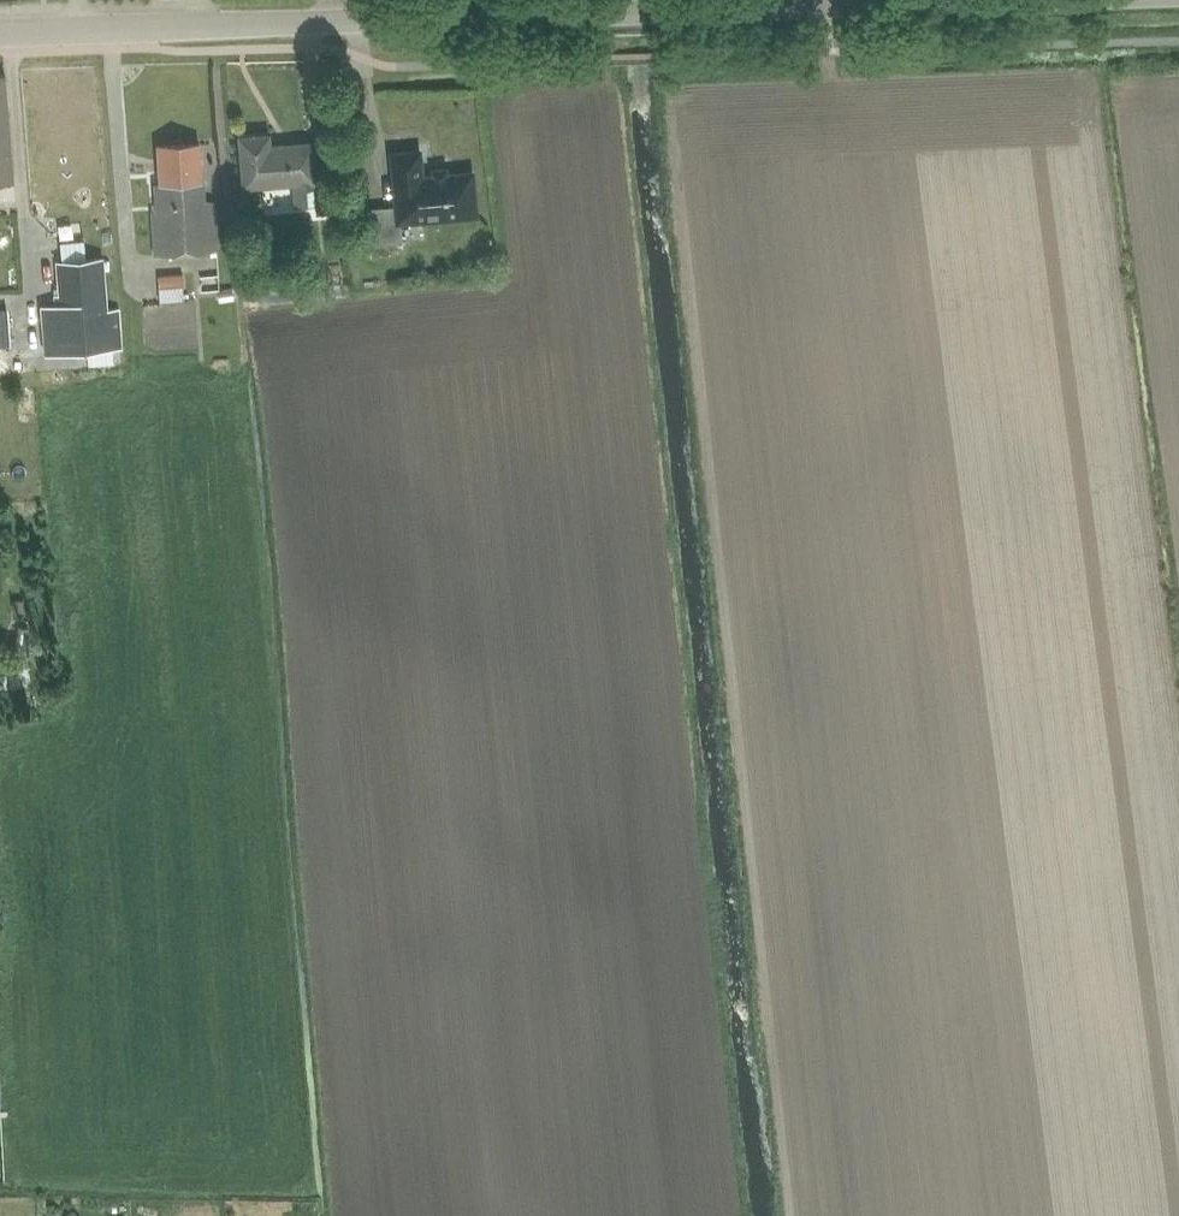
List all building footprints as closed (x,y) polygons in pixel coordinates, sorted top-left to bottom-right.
[(6,72),(0,72),(0,180),(14,179),(6,72)] [(266,131),(233,133),(236,184),(304,180),(302,141),(267,143),(266,131)] [(162,183),(151,184),(155,251),(217,247),(215,210),(205,210),(201,144),(160,147),(162,183)] [(398,204),(400,222),(477,215),(473,168),(422,173),(420,151),(394,153),(398,204)] [(366,207),(369,241),(401,238),(400,222),(398,204),(366,207)] [(106,257),(56,260),(59,301),(41,302),(43,348),(121,343),(119,307),(109,308),(106,257)] [(157,298),(181,296),(180,272),(156,274),(157,298)]
